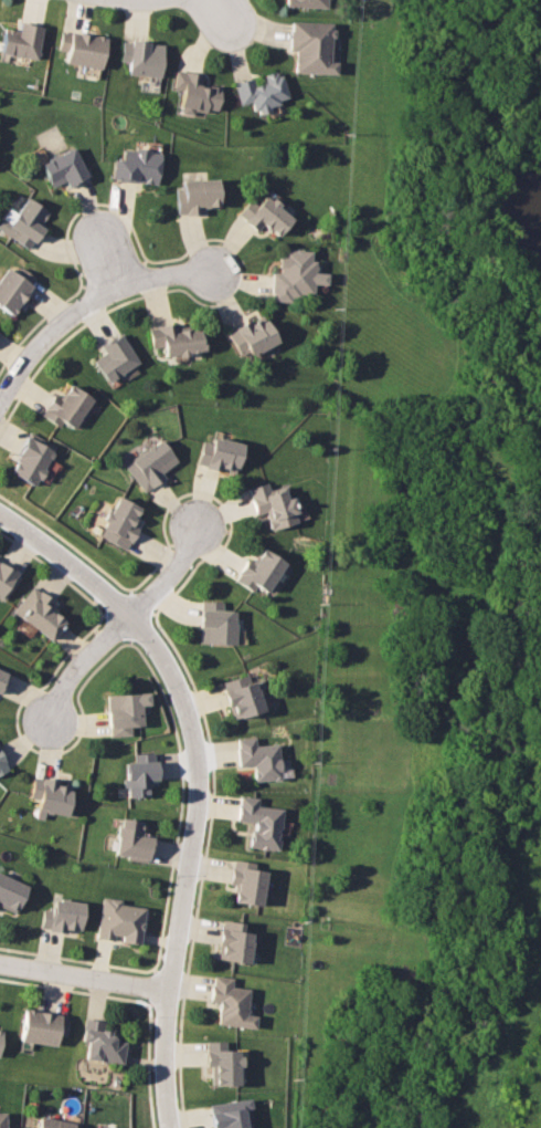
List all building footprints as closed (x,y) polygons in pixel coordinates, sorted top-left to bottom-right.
[(43,25),(20,21),(18,30),(5,27),(0,52),(0,53),(37,60),(43,25)] [(288,50),(295,50),(294,72),(335,74),(336,62),(330,61),(331,23),(289,21),(288,50)] [(64,62),(100,68),(105,38),(62,30),(58,49),(67,51),(64,62)] [(162,42),(122,40),(121,61),(128,62),(127,75),(160,76),(162,42)] [(202,73),(175,70),(173,88),(182,90),(180,112),(195,114),(195,109),(217,112),(220,86),(201,84),(202,73)] [(234,82),(239,104),(251,102),(254,113),(271,109),(269,103),(288,99),(281,70),(263,74),(265,83),(254,85),(252,78),(234,82)] [(64,180),(67,186),(87,176),(73,146),(39,162),(51,187),(64,180)] [(157,184),(160,151),(122,147),(121,159),(112,158),(110,179),(157,184)] [(177,180),(178,214),(202,214),(202,206),(218,206),(217,179),(177,180)] [(292,217),(264,195),(257,204),(250,198),(237,215),(257,230),(262,224),(277,236),(292,217)] [(42,227),(39,225),(47,210),(24,197),(10,223),(2,218),(0,222),(0,231),(30,248),(42,227)] [(271,299),(313,300),(313,284),(326,284),(327,272),(313,272),(313,249),(280,249),(280,272),(271,272),(271,299)] [(35,276),(20,267),(16,274),(4,267),(0,273),(0,307),(13,314),(35,276)] [(250,320),(227,331),(241,359),(276,341),(263,315),(250,321),(250,320)] [(151,348),(163,346),(164,357),(202,351),(199,327),(178,330),(177,323),(148,327),(151,348)] [(104,352),(93,360),(107,382),(138,362),(119,333),(100,346),(104,352)] [(92,398),(69,384),(61,397),(54,393),(41,414),(58,425),(61,421),(73,428),(92,398)] [(56,447),(30,432),(8,471),(33,486),(56,447)] [(205,434),(196,463),(234,474),(243,446),(205,434)] [(124,466),(145,492),(165,476),(162,472),(177,460),(159,438),(124,466)] [(247,487),(255,514),(265,511),(270,529),(297,522),(286,485),(269,490),(267,482),(247,487)] [(98,535),(127,549),(138,527),(132,525),(140,507),(117,495),(98,535)] [(265,592),(283,561),(260,548),(252,562),(246,558),(233,580),(252,591),(254,586),(265,592)] [(5,601),(20,574),(0,563),(0,598),(5,601)] [(12,612),(51,639),(65,620),(49,609),(55,601),(32,585),(12,612)] [(233,644),(234,610),(221,609),(222,601),(200,600),(198,643),(233,644)] [(264,710),(256,679),(248,681),(246,674),(221,681),(227,706),(231,706),(234,718),(264,710)] [(106,694),(108,736),(130,735),(129,725),(142,725),(141,705),(149,704),(149,692),(106,694)] [(237,766),(253,765),(253,780),(279,780),(278,744),(255,744),(254,737),(236,738),(237,766)] [(134,753),(134,762),(125,762),(126,797),(150,796),(149,780),(156,780),(155,752),(134,753)] [(29,796),(37,797),(35,810),(66,815),(70,786),(57,784),(57,780),(32,776),(29,796)] [(281,808),(257,806),(258,797),(239,796),(236,820),(252,821),(250,847),(277,849),(281,808)] [(143,821),(120,817),(114,853),(149,859),(152,837),(140,835),(143,821)] [(254,863),(233,859),(228,883),(236,885),(232,901),(259,906),(266,871),(253,869),(254,863)] [(26,885),(0,874),(0,906),(14,912),(26,885)] [(144,907),(119,904),(120,899),(102,896),(96,936),(122,939),(121,941),(139,944),(144,907)] [(51,909),(42,908),(40,927),(79,932),(83,902),(52,898),(51,909)] [(241,923),(221,919),(217,944),(222,945),(220,958),(247,963),(252,933),(240,931),(241,923)] [(216,1024),(254,1027),(255,1015),(246,1014),(248,988),(231,986),(231,977),(211,975),(209,1001),(218,1002),(216,1024)] [(19,1040),(55,1045),(57,1034),(65,1035),(68,1016),(24,1009),(19,1040)] [(104,1020),(85,1017),(81,1040),(87,1041),(84,1058),(121,1064),(125,1041),(116,1040),(118,1031),(103,1029),(104,1020)] [(213,1085),(238,1085),(237,1049),(224,1049),(224,1040),(204,1041),(205,1067),(213,1067),(213,1085)] [(211,1127),(216,1127),(217,1127),(246,1127),(243,1108),(250,1108),(248,1098),(208,1104),(211,1127)] [(39,1116),(37,1127),(73,1127),(74,1123),(39,1116)]
